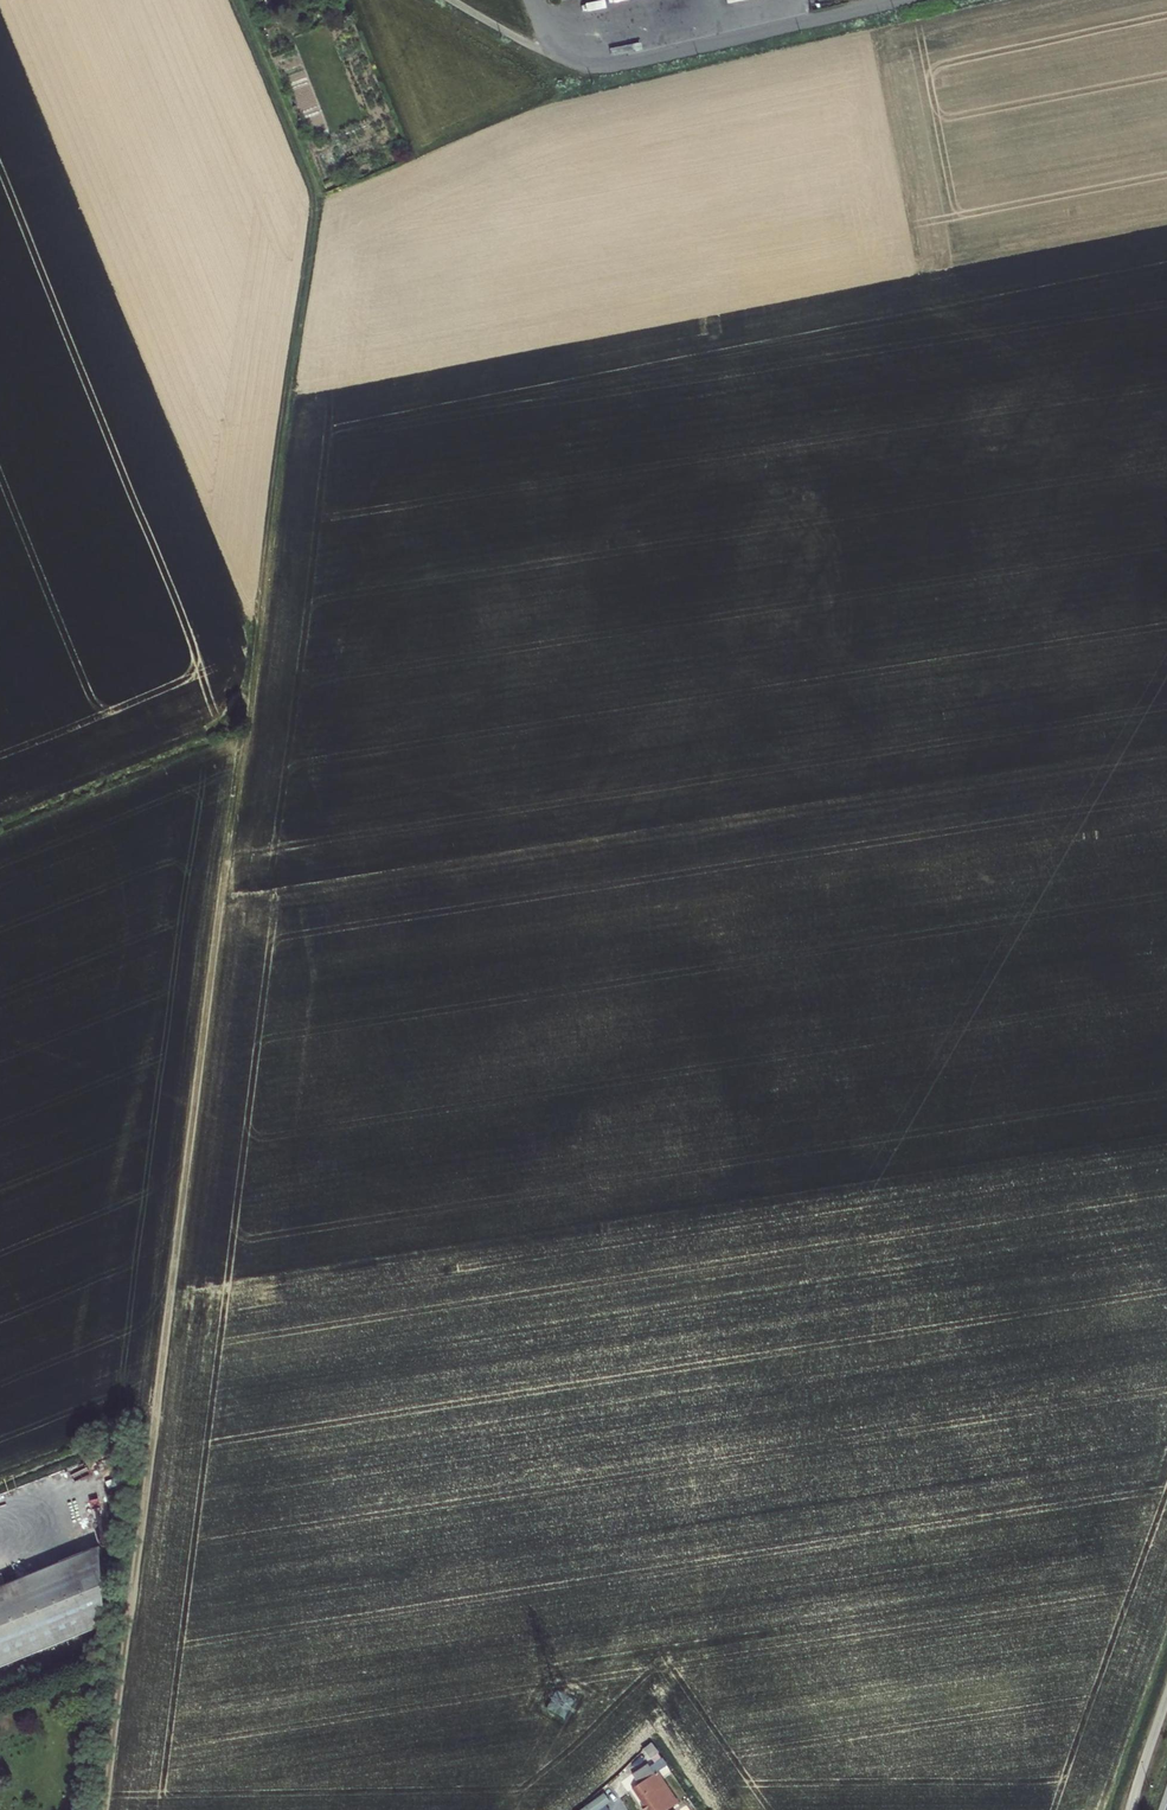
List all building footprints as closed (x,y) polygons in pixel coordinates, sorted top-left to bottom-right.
[(914,817),(904,827),(916,841),(926,827),(914,817)] [(0,1585),(0,1664),(100,1622),(97,1545),(0,1585)] [(632,1789),(644,1806),(642,1808),(643,1809),(645,1809),(646,1809),(667,1809),(676,1804),(655,1773),(643,1781),(632,1789)] [(575,1809),(599,1809),(600,1809),(594,1799),(575,1809)]
